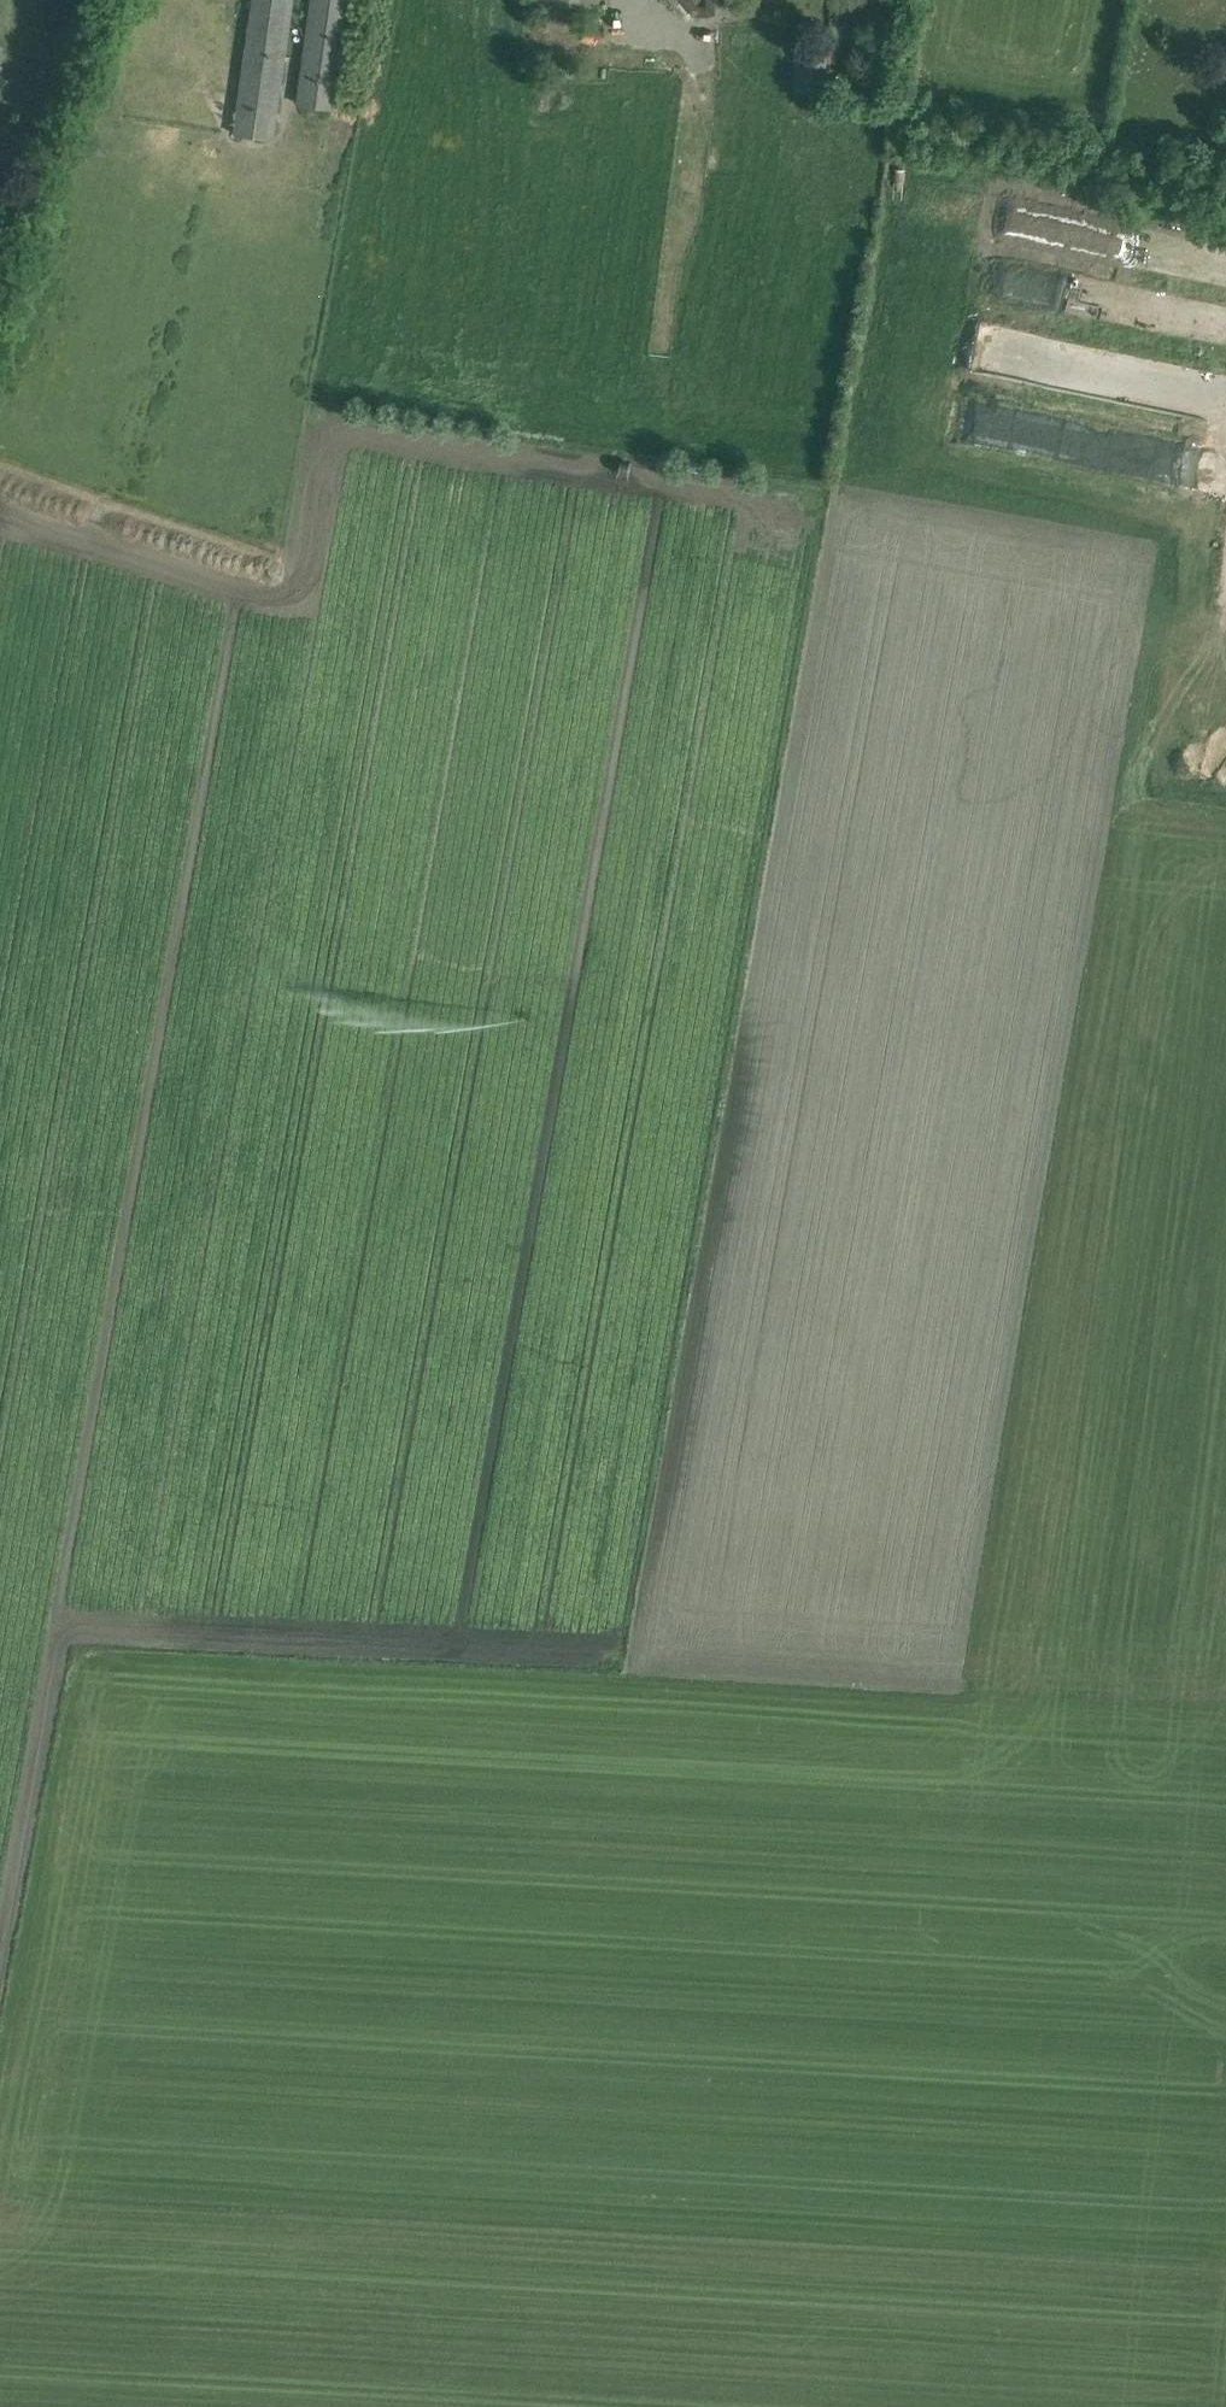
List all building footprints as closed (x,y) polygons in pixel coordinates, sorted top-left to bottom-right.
[(235,133),(274,139),(293,0),(254,0),(235,133)] [(298,103),(336,108),(351,0),(312,0),(298,103)] [(827,50),(795,51),(796,89),(828,88),(827,50)] [(1082,203),(1105,208),(1107,199),(1084,194),(1082,203)] [(1014,210),(1008,238),(1175,273),(1181,245),(1014,210)] [(1088,289),(1087,319),(1144,321),(1145,291),(1088,289)]
